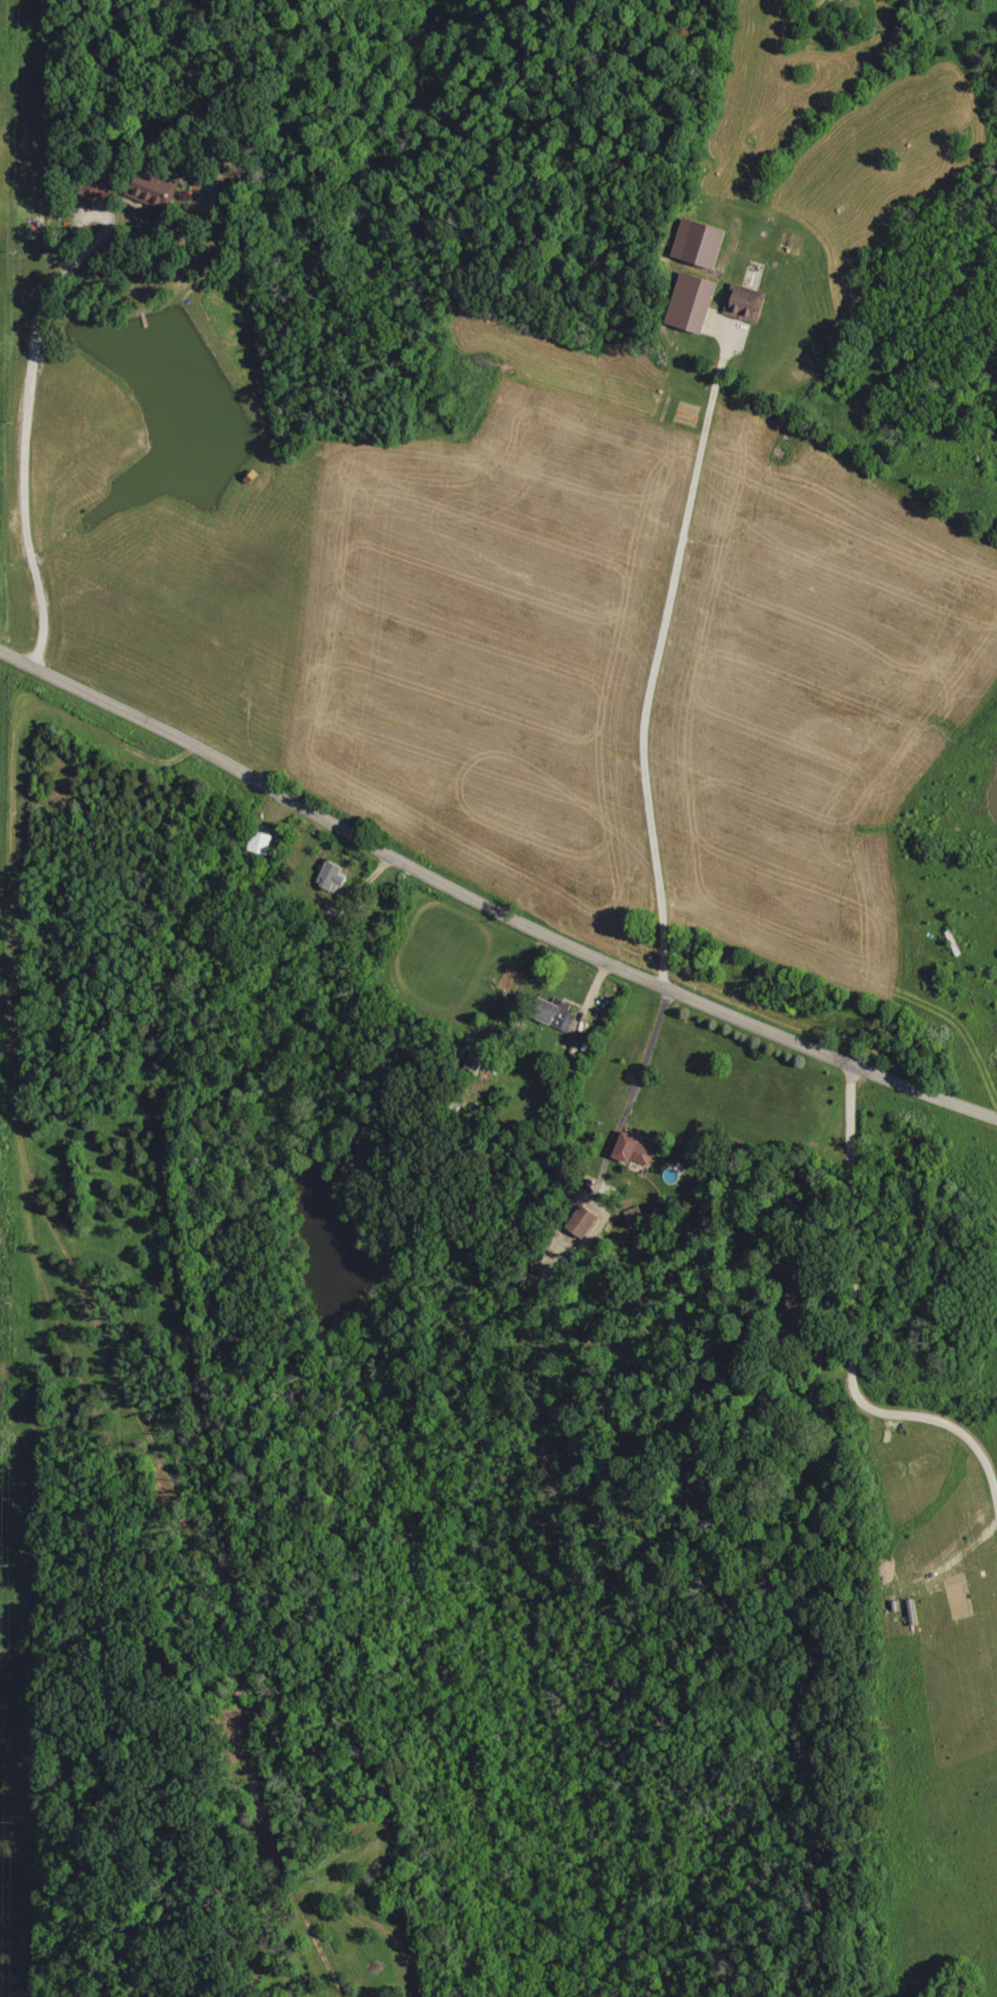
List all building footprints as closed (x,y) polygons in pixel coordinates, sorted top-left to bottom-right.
[(164,176),(163,179),(143,173),(136,195),(169,205),(177,180),(164,176)] [(717,269),(728,229),(685,217),(673,257),(717,269)] [(704,334),(719,282),(682,272),(668,324),(704,334)] [(725,314),(760,323),(767,296),(732,286),(725,314)] [(268,855),(272,834),(252,830),(248,851),(268,855)] [(345,875),(341,874),(345,866),(328,860),(319,884),(339,891),(345,875)] [(534,1016),(570,1032),(578,1014),(570,1011),(573,1004),(563,999),(561,1004),(543,996),(534,1016)] [(643,1136),(624,1129),(613,1155),(632,1162),(633,1160),(650,1167),(657,1149),(640,1142),(643,1136)] [(600,1215),(584,1204),(571,1224),(587,1235),(600,1215)] [(807,1289),(788,1288),(788,1316),(807,1317),(807,1289)]
